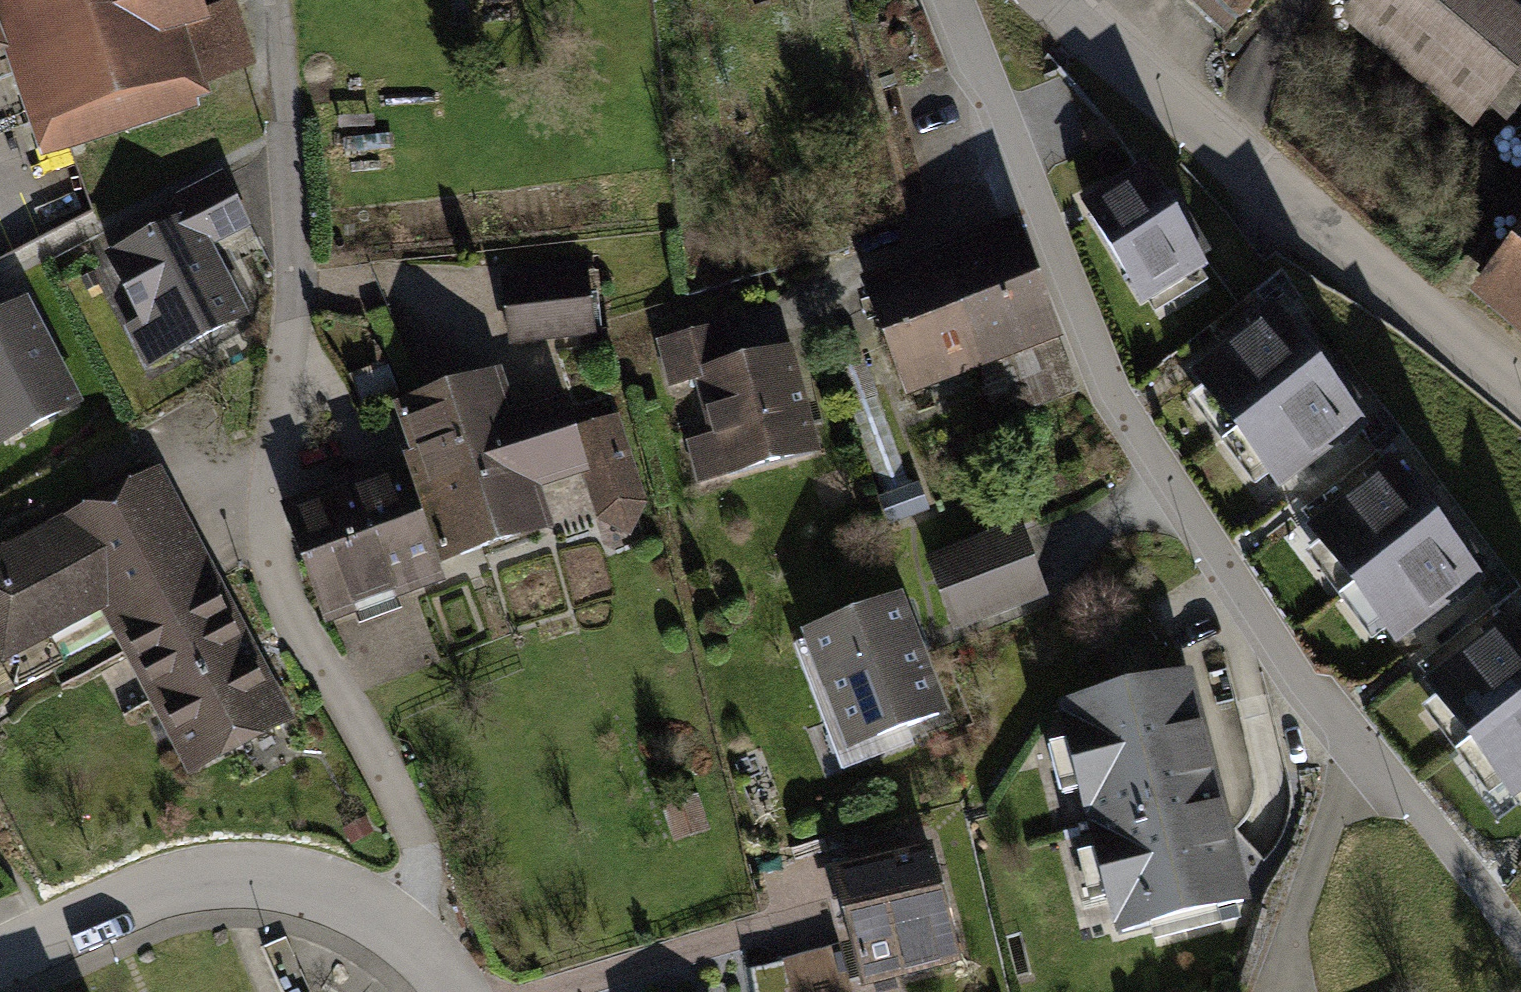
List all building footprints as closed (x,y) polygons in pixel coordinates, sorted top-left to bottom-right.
[(67,140),(181,101),(155,26),(198,12),(194,0),(19,0),(67,140)] [(1212,38),(1250,0),(1173,0),(1212,38)] [(1479,0),(1368,0),(1362,7),(1478,105),(1520,54),(1520,35),(1479,0)] [(194,16),(213,73),(241,64),(234,42),(247,37),(235,2),(194,16)] [(1165,205),(1147,175),(1089,211),(1141,298),(1200,263),(1197,257),(1203,253),(1171,201),(1165,205)] [(188,219),(113,258),(144,319),(150,317),(169,353),(239,317),(188,219)] [(1017,232),(870,288),(908,387),(1000,352),(1019,408),(1075,387),(1053,331),(1055,331),(1017,232)] [(1485,282),(1520,313),(1520,239),(1485,282)] [(585,271),(506,280),(513,340),(592,331),(585,271)] [(21,306),(0,317),(0,434),(3,440),(73,403),(21,306)] [(1256,334),(1198,378),(1237,429),(1323,364),(1294,326),(1287,331),(1274,314),(1253,330),(1256,334)] [(793,387),(784,353),(733,366),(722,326),(661,343),(672,384),(703,376),(729,471),(810,449),(801,416),(806,414),(798,386),(793,387)] [(865,359),(835,370),(882,495),(911,485),(865,359)] [(1323,364),(1237,429),(1276,481),(1334,437),(1337,441),(1353,429),(1350,425),(1355,421),(1345,408),(1352,403),(1323,364)] [(439,399),(487,542),(539,525),(524,479),(577,462),(560,409),(507,426),(492,381),(439,399)] [(487,542),(439,399),(404,411),(425,473),(412,477),(440,557),(487,542)] [(616,420),(581,431),(610,522),(629,531),(643,501),(616,420)] [(290,518),(306,561),(419,520),(401,468),(354,485),(357,494),(290,518)] [(1405,485),(1392,468),(1370,484),(1373,488),(1315,532),(1354,584),(1441,519),(1411,480),(1405,485)] [(119,596),(134,623),(207,583),(150,475),(76,515),(119,596)] [(0,556),(0,648),(5,657),(48,634),(119,596),(76,515),(0,556)] [(1469,557),(1441,519),(1354,584),(1393,635),(1451,591),(1455,596),(1476,580),(1463,563),(1469,557)] [(306,561),(325,616),(439,574),(419,520),(306,561)] [(1019,533),(934,565),(956,621),(1040,589),(1019,533)] [(133,644),(161,696),(244,652),(207,583),(134,623),(125,627),(133,644)] [(125,627),(134,623),(119,596),(48,634),(51,639),(64,663),(53,669),(61,682),(133,644),(125,627)] [(896,603),(811,635),(855,747),(939,714),(896,603)] [(1508,622),(1487,638),(1490,642),(1432,687),(1472,739),(1520,702),(1520,639),(1508,622)] [(64,663),(51,639),(3,665),(16,689),(53,669),(64,663)] [(281,721),(244,652),(161,696),(198,765),(281,721)] [(1185,676),(1065,706),(1068,719),(1064,720),(1087,810),(1092,809),(1096,829),(1091,830),(1114,920),(1120,919),(1123,931),(1242,900),(1185,676)] [(1472,739),(1511,791),(1520,783),(1520,702),(1472,739)] [(675,839),(707,828),(697,799),(665,811),(675,839)] [(856,869),(835,875),(858,965),(898,955),(902,971),(957,957),(948,921),(952,920),(950,912),(946,913),(930,851),(878,864),(874,851),(853,856),(856,869)]
